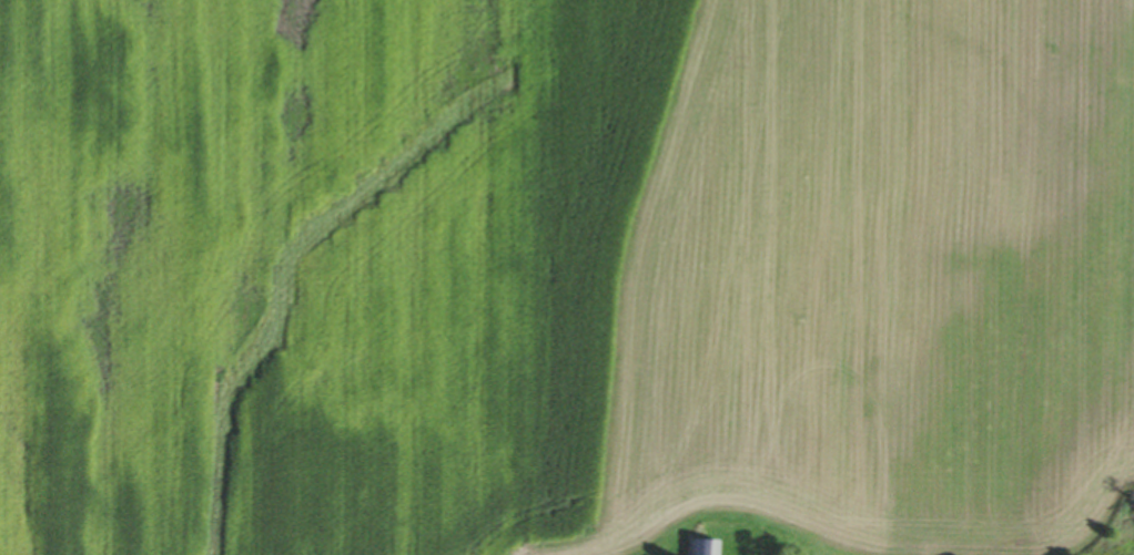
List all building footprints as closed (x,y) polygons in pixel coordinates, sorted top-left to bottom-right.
[(681,554),(711,554),(711,542),(681,542),(681,554)]
